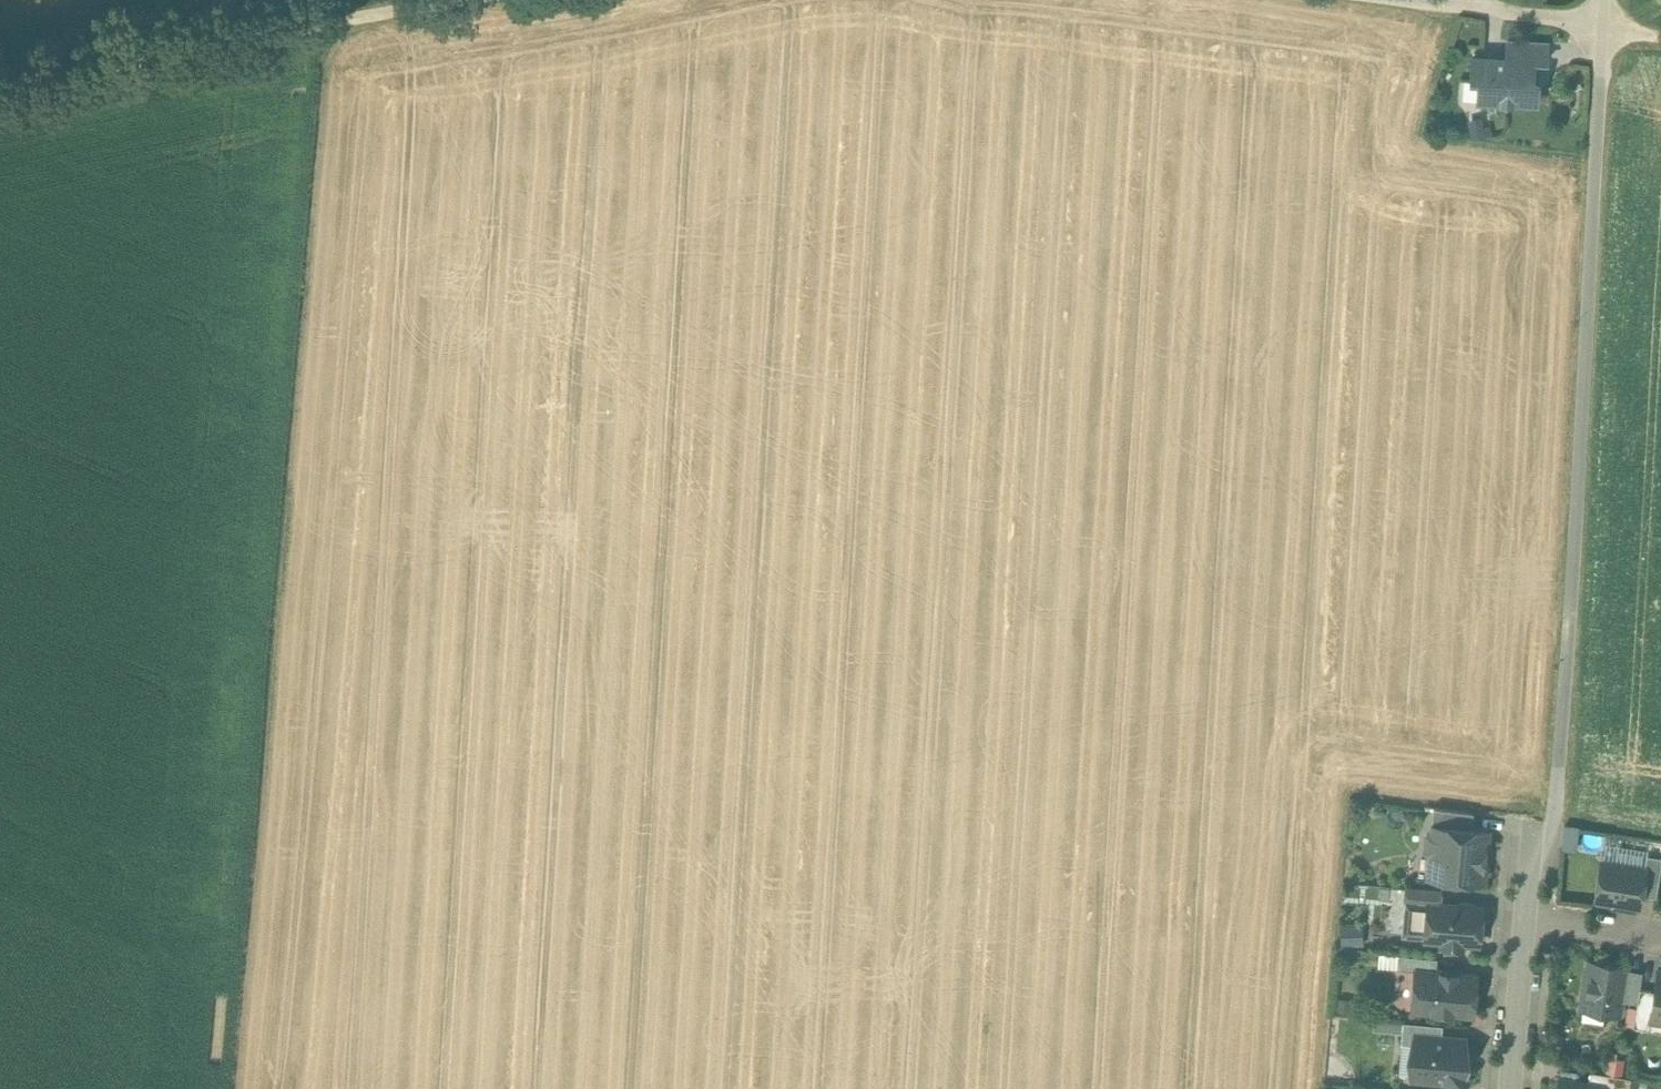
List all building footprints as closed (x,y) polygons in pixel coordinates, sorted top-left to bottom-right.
[(1548,43),(1508,41),(1507,58),(1534,59),(1534,60),(1548,61),(1548,43)] [(1507,58),(1473,56),(1472,80),(1480,80),(1479,100),(1501,101),(1501,103),(1514,104),(1514,102),(1538,103),(1538,88),(1533,88),(1534,60),(1534,59),(1507,58)] [(1473,812),(1434,806),(1432,826),(1434,826),(1434,824),(1472,828),(1473,812)] [(1472,828),(1434,824),(1434,826),(1434,830),(1431,830),(1427,833),(1425,849),(1429,853),(1432,853),(1430,875),(1483,880),(1487,829),(1472,828)] [(1647,854),(1645,868),(1646,869),(1641,894),(1657,896),(1660,869),(1660,856),(1647,854)] [(1616,864),(1602,861),(1596,896),(1597,896),(1600,901),(1610,902),(1615,899),(1622,900),(1625,898),(1631,899),(1633,902),(1640,903),(1641,894),(1646,869),(1645,868),(1631,866),(1628,862),(1620,860),(1616,864)] [(1440,889),(1407,886),(1406,901),(1428,903),(1428,902),(1439,903),(1440,889)] [(1439,903),(1428,902),(1428,903),(1425,936),(1444,938),(1443,943),(1462,945),(1462,940),(1480,941),(1483,906),(1439,903)] [(1341,934),(1342,944),(1363,941),(1362,932),(1341,934)] [(1438,956),(1398,953),(1397,967),(1416,969),(1416,968),(1437,970),(1438,956)] [(1626,968),(1590,963),(1583,1005),(1619,1011),(1621,999),(1626,968)] [(1437,970),(1416,968),(1416,969),(1414,987),(1421,988),(1419,1008),(1473,1013),(1477,973),(1437,970)] [(1643,971),(1626,968),(1621,999),(1638,1002),(1640,988),(1643,971)] [(1658,969),(1654,990),(1650,1017),(1651,1018),(1660,1019),(1660,970),(1658,969)] [(1654,990),(1640,988),(1638,1002),(1634,1026),(1649,1028),(1651,1018),(1650,1017),(1654,990)] [(1443,1024),(1403,1020),(1402,1042),(1415,1043),(1416,1035),(1442,1037),(1443,1024)] [(1442,1037),(1416,1035),(1415,1043),(1412,1075),(1450,1078),(1457,1086),(1469,1077),(1462,1068),(1464,1039),(1442,1037)] [(1591,1070),(1589,1084),(1604,1086),(1604,1088),(1629,1088),(1631,1077),(1591,1070)] [(1558,1079),(1556,1088),(1604,1088),(1604,1086),(1589,1084),(1558,1079)]
